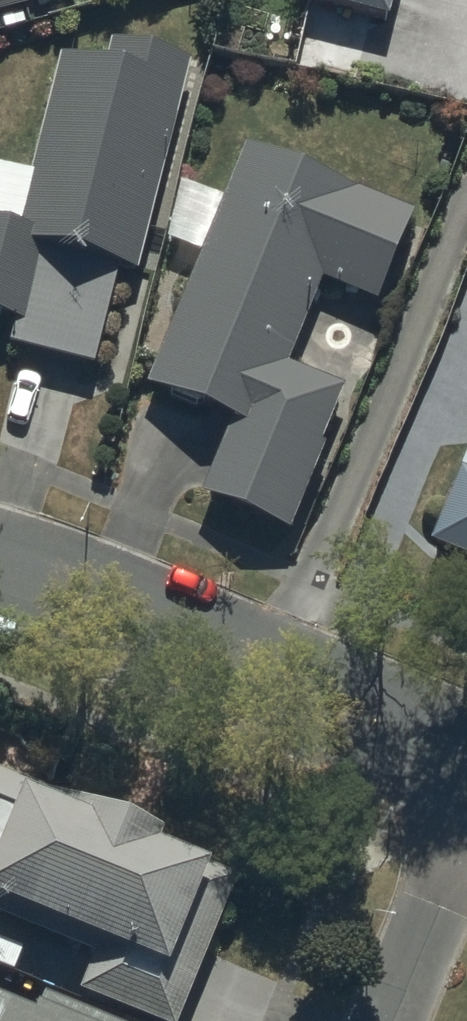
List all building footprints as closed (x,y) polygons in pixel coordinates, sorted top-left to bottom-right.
[(390,14),(393,0),(345,0),(390,14)] [(16,310),(8,333),(97,358),(122,259),(137,263),(196,49),(112,31),(108,45),(64,38),(19,210),(0,206),(0,307),(16,310)] [(244,132),(146,376),(233,411),(203,485),(287,519),(344,378),(289,356),(323,272),(379,294),(417,201),(244,132)] [(424,530),(466,550),(466,458),(463,456),(424,530)] [(96,943),(79,984),(167,1020),(178,1020),(241,871),(0,770),(0,903),(96,943)] [(40,989),(32,999),(0,987),(0,1020),(117,1020),(40,989)]
